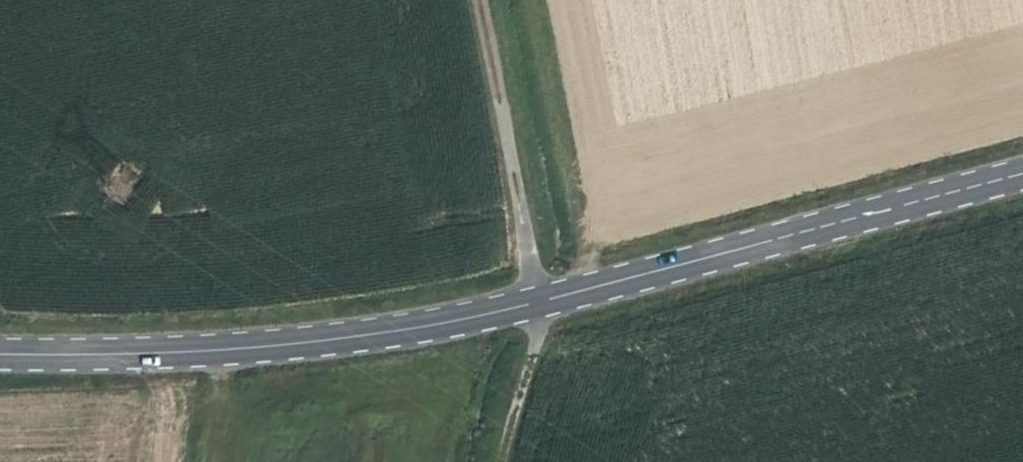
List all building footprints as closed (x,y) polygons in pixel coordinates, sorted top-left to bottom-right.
[(125,199),(140,181),(126,168),(110,186),(125,199)]
